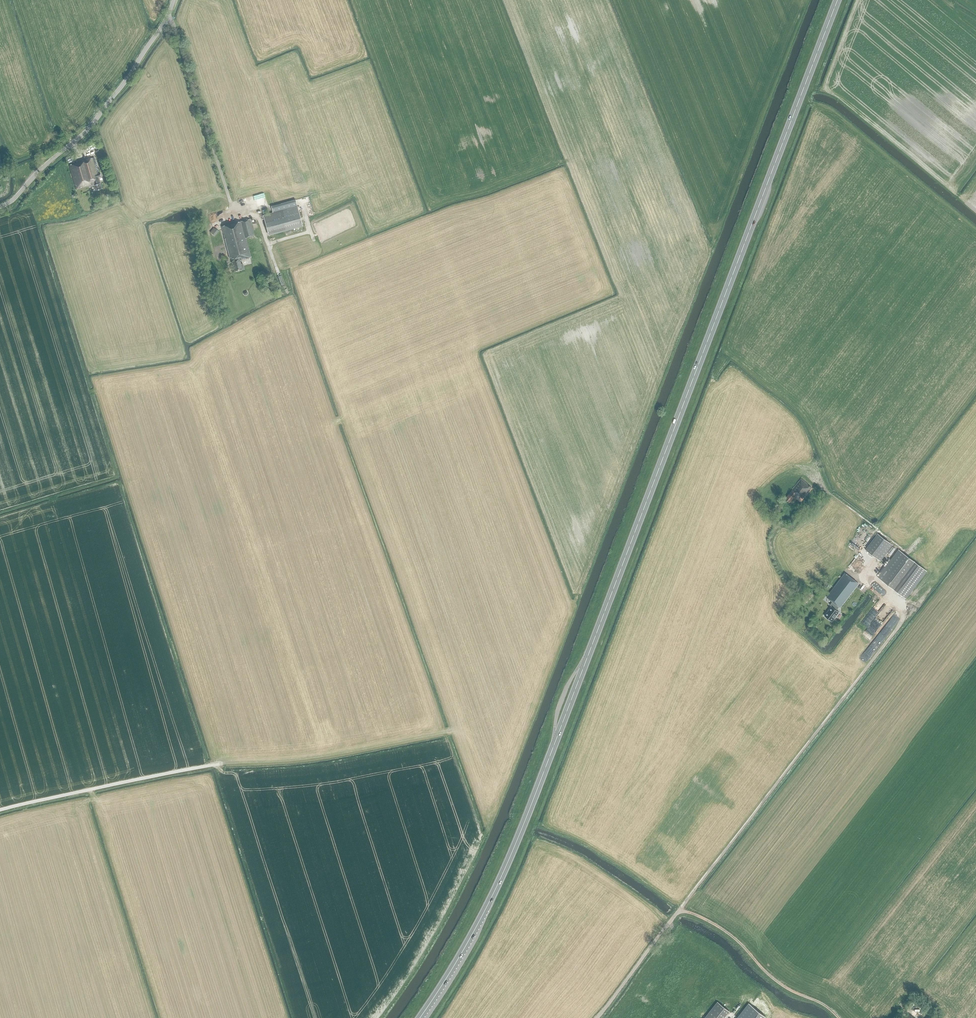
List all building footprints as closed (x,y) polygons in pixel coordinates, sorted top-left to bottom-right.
[(99,173),(95,157),(69,165),(76,189),(91,184),(92,186),(94,185),(96,190),(102,189),(98,177),(101,176),(100,173),(99,173)] [(273,212),(297,206),(296,199),(271,206),(273,212)] [(302,226),(297,206),(263,215),(267,227),(269,235),(302,226)] [(231,266),(231,269),(232,270),(235,269),(235,271),(245,269),(243,263),(241,264),(240,259),(251,257),(246,238),(255,236),(250,219),(222,226),(230,258),(232,257),(233,261),(232,262),(232,264),(233,264),(234,265),(232,265),(231,266)] [(812,488),(801,479),(792,490),(793,490),(786,499),(790,502),(794,497),(801,503),(812,488)] [(817,493),(815,495),(812,493),(807,499),(813,503),(820,495),(817,493)] [(893,545),(878,533),(865,550),(880,561),(893,545)] [(847,543),(838,554),(848,561),(856,551),(847,543)] [(927,571),(898,549),(877,577),(906,599),(927,571)] [(858,583),(845,573),(827,597),(832,601),(830,605),(832,606),(824,616),(832,621),(839,612),(837,610),(839,607),(840,607),(858,583)] [(863,633),(868,638),(872,634),(866,630),(863,633)] [(718,1002),(705,1017),(724,1017),(730,1011),(718,1002)] [(749,1004),(738,1017),(763,1017),(765,1016),(749,1004)]
